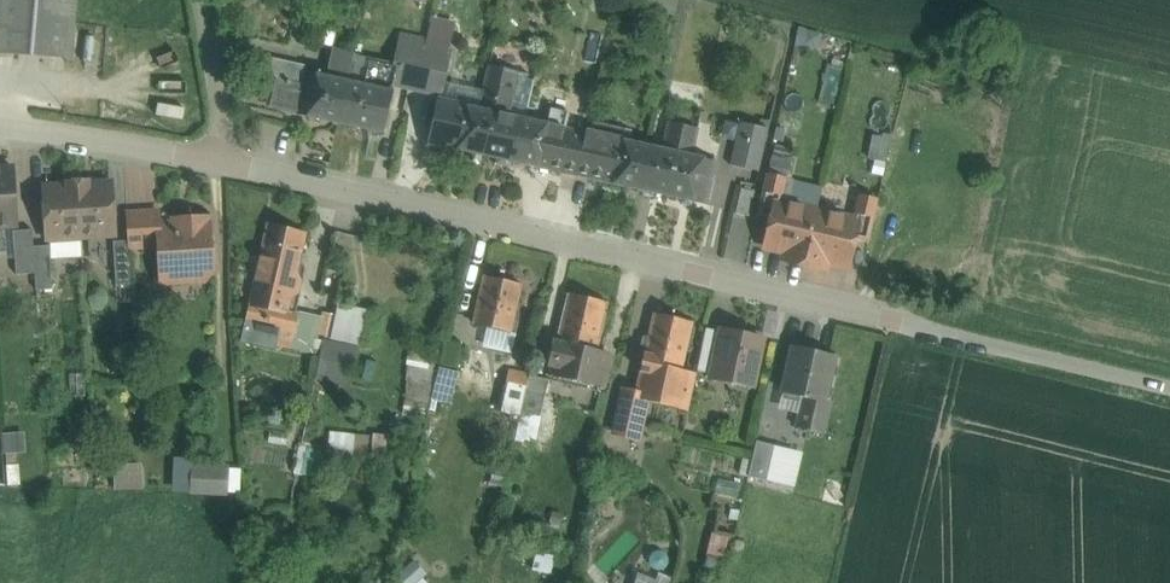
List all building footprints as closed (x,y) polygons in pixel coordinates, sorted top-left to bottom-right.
[(68,58),(74,0),(0,0),(0,51),(68,58)] [(434,49),(418,45),(408,87),(425,91),(434,49)] [(451,52),(434,49),(425,91),(441,95),(451,52)] [(328,77),(304,72),(305,65),(264,56),(260,75),(273,78),(268,101),(295,106),(293,114),(338,124),(348,81),(353,56),(333,51),(328,77)] [(518,72),(488,66),(485,82),(514,89),(518,72)] [(514,89),(485,82),(479,109),(479,110),(493,114),(484,156),(510,161),(520,118),(523,119),(532,80),(528,79),(529,75),(518,72),(514,89)] [(392,91),(348,81),(338,124),(383,134),(392,91)] [(479,109),(440,101),(434,127),(428,131),(425,143),(429,149),(439,151),(444,147),(484,156),(493,114),(479,110),(479,109)] [(523,119),(520,118),(510,161),(537,167),(546,124),(523,119)] [(662,150),(650,147),(641,190),(667,196),(676,154),(691,157),(692,156),(698,129),(668,122),(662,150)] [(768,129),(739,123),(730,165),(758,171),(768,129)] [(546,124),(537,167),(562,172),(571,130),(546,124)] [(585,133),(571,130),(562,172),(575,176),(585,133)] [(599,136),(585,133),(575,176),(589,179),(599,136)] [(624,141),(599,136),(589,179),(614,184),(624,141)] [(614,184),(641,190),(650,147),(624,141),(614,184)] [(691,157),(676,154),(667,196),(707,205),(716,162),(692,156),(691,157)] [(0,169),(0,227),(17,226),(13,168),(0,169)] [(111,182),(87,184),(87,182),(77,183),(81,238),(115,235),(111,182)] [(68,185),(44,187),(47,240),(81,238),(77,183),(68,183),(68,185)] [(754,191),(741,188),(735,213),(748,216),(754,191)] [(878,200),(857,196),(852,219),(858,220),(854,239),(868,243),(878,200)] [(816,210),(775,201),(764,248),(794,255),(793,262),(804,264),(816,210)] [(852,219),(816,210),(804,264),(815,267),(817,260),(847,267),(854,239),(858,220),(852,219)] [(158,212),(127,214),(129,241),(129,248),(130,248),(159,246),(157,225),(159,225),(158,212)] [(159,225),(157,225),(159,246),(161,282),(204,279),(211,271),(210,262),(215,257),(214,245),(212,243),(212,237),(209,234),(208,222),(159,225)] [(305,234),(268,226),(261,259),(253,257),(250,271),(257,273),(250,303),(294,312),(298,293),(292,292),(305,234)] [(32,230),(13,231),(16,275),(35,273),(33,247),(32,230)] [(129,241),(113,242),(116,285),(132,284),(130,248),(129,248),(129,241)] [(50,246),(33,247),(35,273),(36,290),(53,289),(50,246)] [(521,284),(485,276),(474,324),(510,332),(521,284)] [(606,303),(568,295),(557,343),(557,344),(595,352),(606,303)] [(294,312),(250,303),(246,322),(293,333),(298,313),(294,312)] [(767,310),(763,333),(776,335),(780,312),(767,310)] [(316,317),(298,313),(293,333),(291,342),(309,346),(316,317)] [(692,323),(654,314),(648,337),(644,339),(642,345),(646,348),(644,353),(644,354),(640,371),(640,372),(636,389),(690,401),(696,375),(696,374),(681,371),(692,323)] [(346,343),(323,338),(315,379),(350,387),(364,319),(351,316),(346,343)] [(706,329),(697,371),(711,374),(720,332),(706,329)] [(763,340),(720,330),(720,332),(711,374),(710,378),(753,387),(763,340)] [(449,339),(441,368),(454,371),(461,342),(449,339)] [(595,352),(557,344),(557,343),(555,342),(549,366),(552,366),(550,374),(579,381),(581,386),(589,387),(594,384),(602,386),(609,355),(595,352)] [(836,357),(792,347),(782,392),(802,397),(799,412),(827,419),(831,401),(826,400),(836,357)] [(529,376),(511,372),(508,387),(525,392),(529,376)] [(548,380),(529,375),(529,376),(525,392),(520,411),(540,416),(548,380)] [(647,396),(623,390),(613,432),(637,438),(647,396)] [(827,419),(799,412),(796,427),(824,433),(827,419)] [(2,432),(4,452),(26,449),(24,429),(2,432)] [(774,445),(756,441),(748,476),(766,481),(774,445)] [(774,445),(766,481),(794,487),(802,451),(774,445)] [(171,458),(170,491),(225,492),(226,460),(171,458)] [(141,487),(141,461),(114,462),(115,488),(141,487)] [(711,531),(706,552),(721,556),(727,535),(711,531)]
